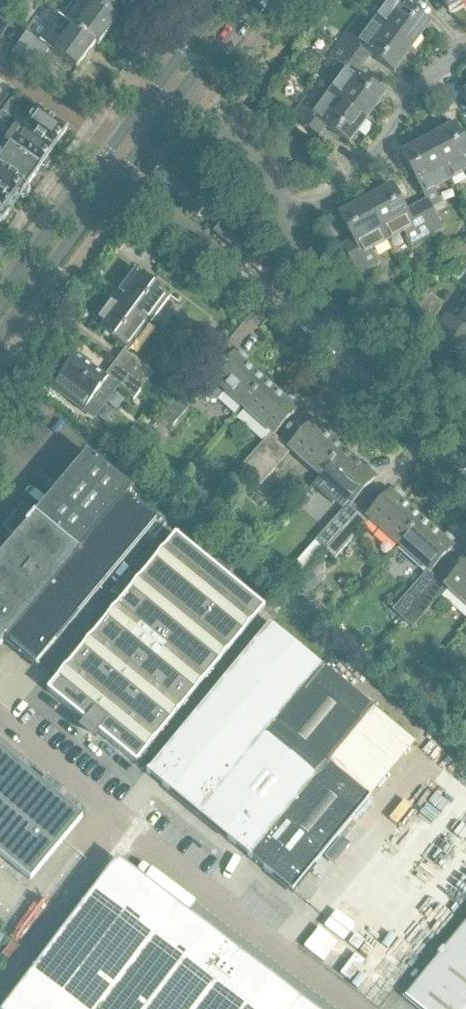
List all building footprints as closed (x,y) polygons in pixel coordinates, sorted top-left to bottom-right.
[(61,20),(95,44),(98,46),(116,20),(111,16),(89,0),(75,0),(61,20)] [(111,16),(122,0),(89,0),(111,16)] [(412,51),(429,27),(405,9),(412,0),(372,0),(384,9),(374,23),(412,51)] [(447,13),(465,3),(465,0),(441,0),(447,13)] [(26,35),(19,44),(41,60),(47,51),(75,71),(95,44),(61,20),(57,17),(38,44),(26,35)] [(412,51),(374,23),(362,38),(350,29),(336,48),(363,68),(370,58),(394,75),(412,51)] [(41,60),(19,44),(11,55),(34,71),(41,60)] [(363,68),(336,48),(328,58),(333,62),(326,70),(339,80),(328,94),(367,122),(384,98),(356,77),(363,68)] [(367,122),(328,94),(317,109),(305,100),(290,119),(317,139),(325,129),(349,147),(367,122)] [(1,113),(8,118),(15,108),(8,103),(1,113)] [(23,128),(22,129),(53,151),(66,133),(36,111),(23,128)] [(1,113),(0,114),(0,122),(5,126),(10,119),(8,118),(1,113)] [(427,140),(449,182),(465,174),(465,176),(465,150),(453,126),(427,140)] [(18,135),(9,147),(40,169),(46,168),(49,163),(48,158),(53,151),(22,129),(18,135)] [(449,182),(427,140),(400,155),(425,201),(415,207),(431,237),(442,231),(430,210),(440,205),(433,191),(449,182)] [(0,160),(0,169),(26,188),(40,169),(9,147),(0,160)] [(12,207),(19,199),(21,200),(25,199),(28,194),(28,190),(26,189),(26,188),(0,169),(0,199),(12,207)] [(207,207),(162,169),(151,181),(196,220),(207,207)] [(431,237),(415,207),(404,213),(390,187),(364,201),(387,243),(403,235),(410,248),(431,237)] [(12,207),(0,199),(0,225),(12,207)] [(387,243),(364,201),(337,216),(351,242),(342,247),(358,277),(378,265),(371,252),(387,243)] [(213,234),(242,260),(253,249),(223,223),(213,234)] [(110,297),(149,326),(169,299),(130,270),(110,297)] [(149,326),(110,297),(89,324),(128,353),(149,326)] [(465,315),(453,305),(431,334),(458,354),(465,343),(465,314),(465,315)] [(185,353),(198,365),(218,342),(205,331),(185,353)] [(122,353),(112,367),(143,390),(153,376),(122,353)] [(194,380),(161,419),(171,428),(200,395),(209,403),(215,403),(223,394),(241,410),(265,384),(234,356),(210,382),(208,381),(202,387),(194,380)] [(75,357),(50,391),(82,414),(92,422),(115,390),(133,403),(143,390),(112,367),(104,378),(75,357)] [(269,435),(235,474),(245,483),(280,445),(273,438),(297,411),(265,384),(241,410),(269,435)] [(280,445),(245,483),(255,492),(290,453),(318,479),(331,464),(342,452),(311,424),(288,451),(280,445)] [(315,543),(308,551),(316,558),(323,550),(324,551),(358,514),(357,513),(351,507),(375,480),(356,464),(342,452),(331,464),(318,479),(312,486),(340,512),(314,542),(315,543)] [(3,642),(34,668),(156,525),(126,499),(131,492),(86,454),(34,516),(21,506),(2,528),(15,539),(0,556),(0,646),(3,642)] [(358,514),(324,551),(334,560),(368,522),(396,548),(420,521),(389,493),(366,520),(358,514)] [(425,573),(391,611),(402,620),(435,582),(429,576),(453,549),(420,521),(396,548),(425,573)] [(174,536),(46,692),(83,722),(84,730),(89,735),(98,734),(136,765),(263,609),(174,536)] [(402,620),(412,629),(446,591),(465,609),(465,564),(444,589),(435,582),(402,620)] [(305,597),(320,584),(311,573),(296,586),(305,597)] [(268,624),(145,773),(194,813),(317,664),(268,624)] [(317,664),(194,813),(242,853),(365,704),(317,664)] [(365,704),(242,853),(291,893),(368,800),(327,766),(372,710),(365,704)] [(29,881),(80,819),(0,752),(0,857),(29,881)] [(178,909),(116,862),(4,1008),(101,1008),(178,909)] [(101,1008),(198,1008),(239,955),(178,909),(101,1008)] [(417,1008),(465,1008),(465,924),(404,999),(417,1008)] [(198,1008),(294,1008),(300,1002),(239,955),(198,1008)]
